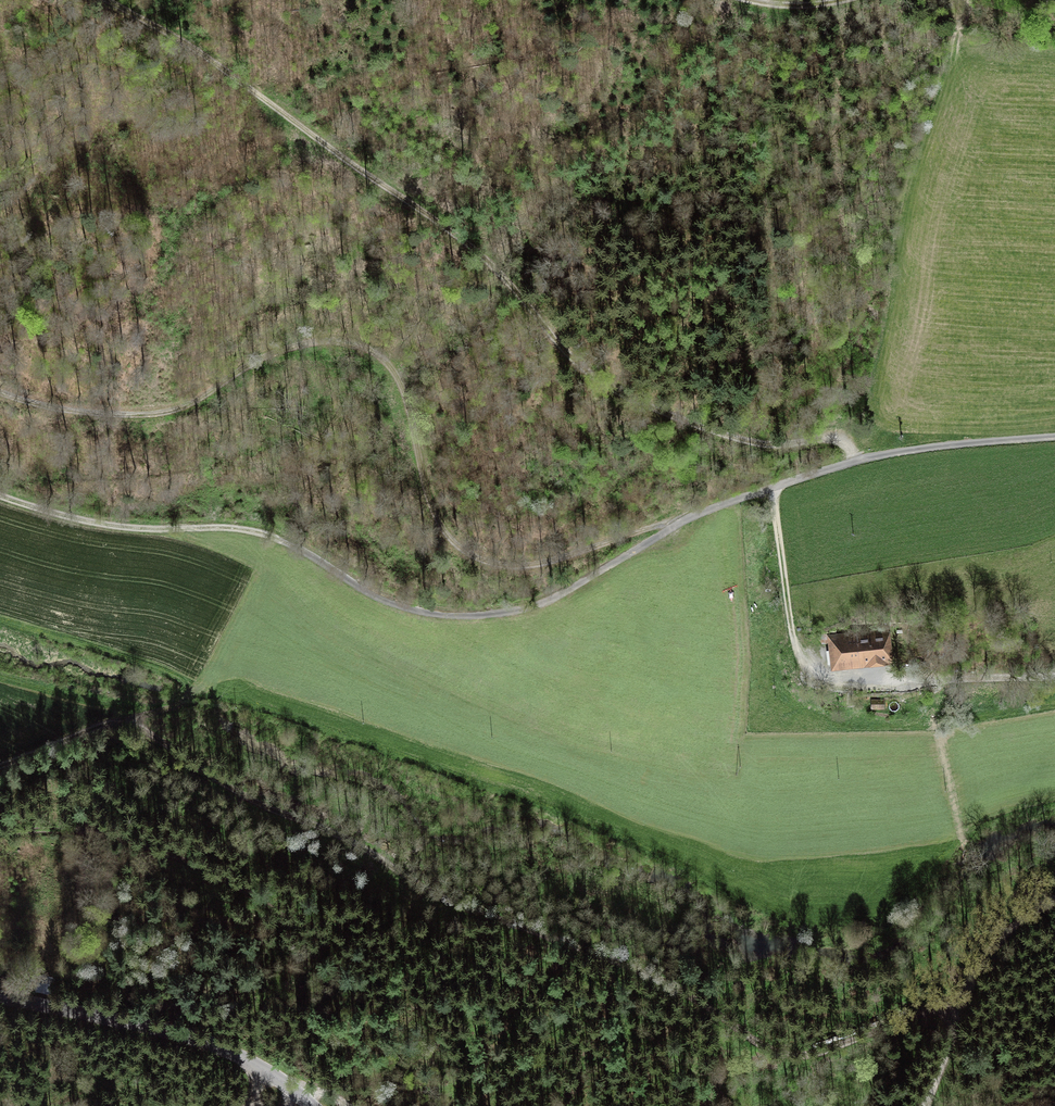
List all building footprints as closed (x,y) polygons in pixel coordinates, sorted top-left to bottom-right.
[(833,642),(836,663),(865,659),(866,662),(887,659),(884,634),(857,637),(857,632),(845,633),(846,641),(833,642)]
